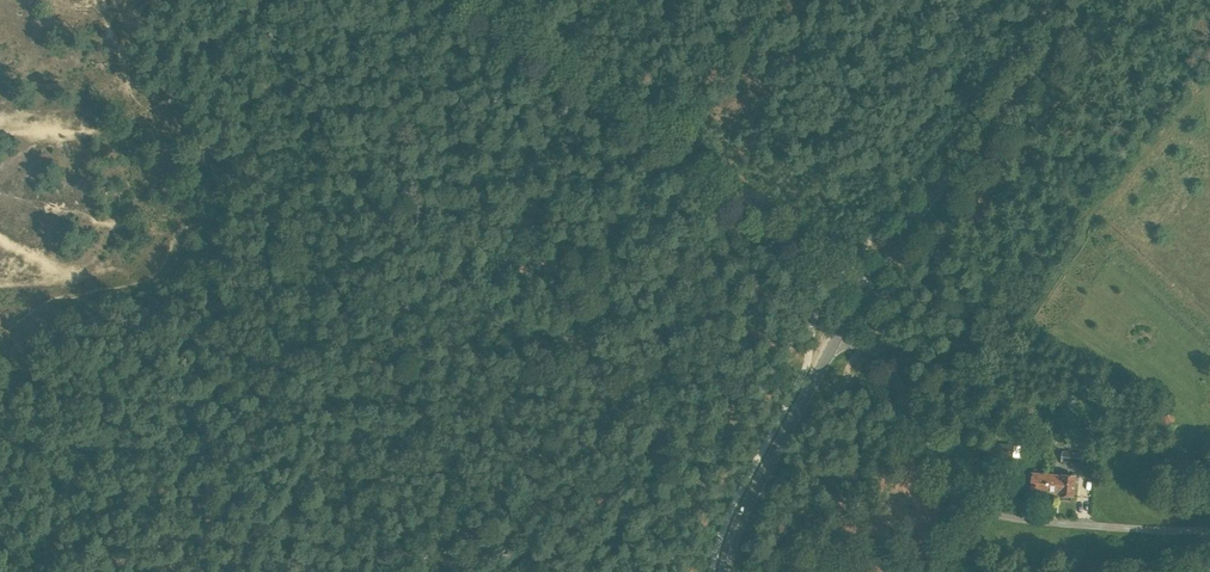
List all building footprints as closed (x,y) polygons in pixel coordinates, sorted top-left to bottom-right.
[(1013,458),(1014,444),(990,443),(990,456),(1013,458)] [(1083,464),(1084,454),(1062,452),(1062,462),(1083,464)] [(1055,475),(1034,473),(1034,474),(1031,473),(1031,481),(1034,481),(1033,493),(1054,494),(1055,475)] [(1075,496),(1076,477),(1055,475),(1054,494),(1075,496)]
